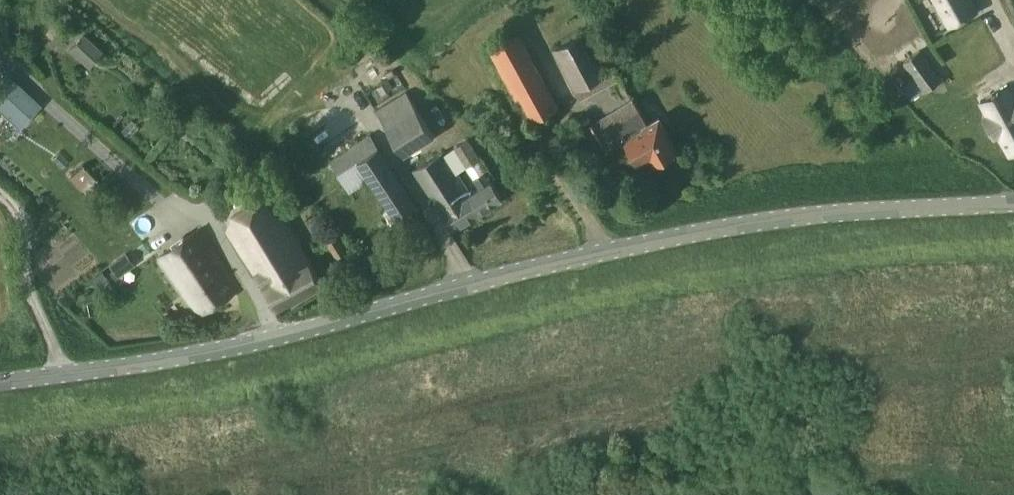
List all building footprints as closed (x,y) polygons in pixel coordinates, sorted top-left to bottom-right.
[(949,27),(977,11),(971,0),(934,0),(949,27)] [(575,89),(614,68),(592,29),(554,49),(575,89)] [(533,120),(559,106),(518,32),(490,47),(517,97),(520,95),(533,120)] [(70,50),(88,68),(103,53),(85,35),(70,50)] [(925,91),(941,79),(920,49),(904,61),(925,91)] [(0,81),(0,109),(19,127),(39,105),(6,74),(0,81)] [(388,80),(376,87),(382,95),(394,88),(388,80)] [(980,100),(988,115),(984,117),(994,137),(999,134),(1010,155),(1013,153),(1013,101),(1005,87),(980,100)] [(405,154),(434,135),(406,90),(376,110),(405,154)] [(656,164),(677,151),(658,119),(648,124),(633,99),(591,123),(607,151),(624,140),(638,164),(651,156),(656,164)] [(400,224),(421,210),(371,134),(330,160),(338,172),(357,159),(400,224)] [(482,159),(469,139),(455,148),(467,168),(482,159)] [(444,151),(414,170),(452,230),(503,198),(492,181),(491,182),(484,171),(474,178),(480,188),(471,194),(444,151)] [(85,164),(73,176),(85,187),(97,175),(85,164)] [(276,311),(322,284),(275,203),(229,230),(276,311)] [(201,315),(240,288),(198,229),(160,256),(201,315)] [(337,258),(347,252),(338,236),(327,242),(337,258)] [(116,259),(109,264),(117,277),(125,272),(116,259)]
